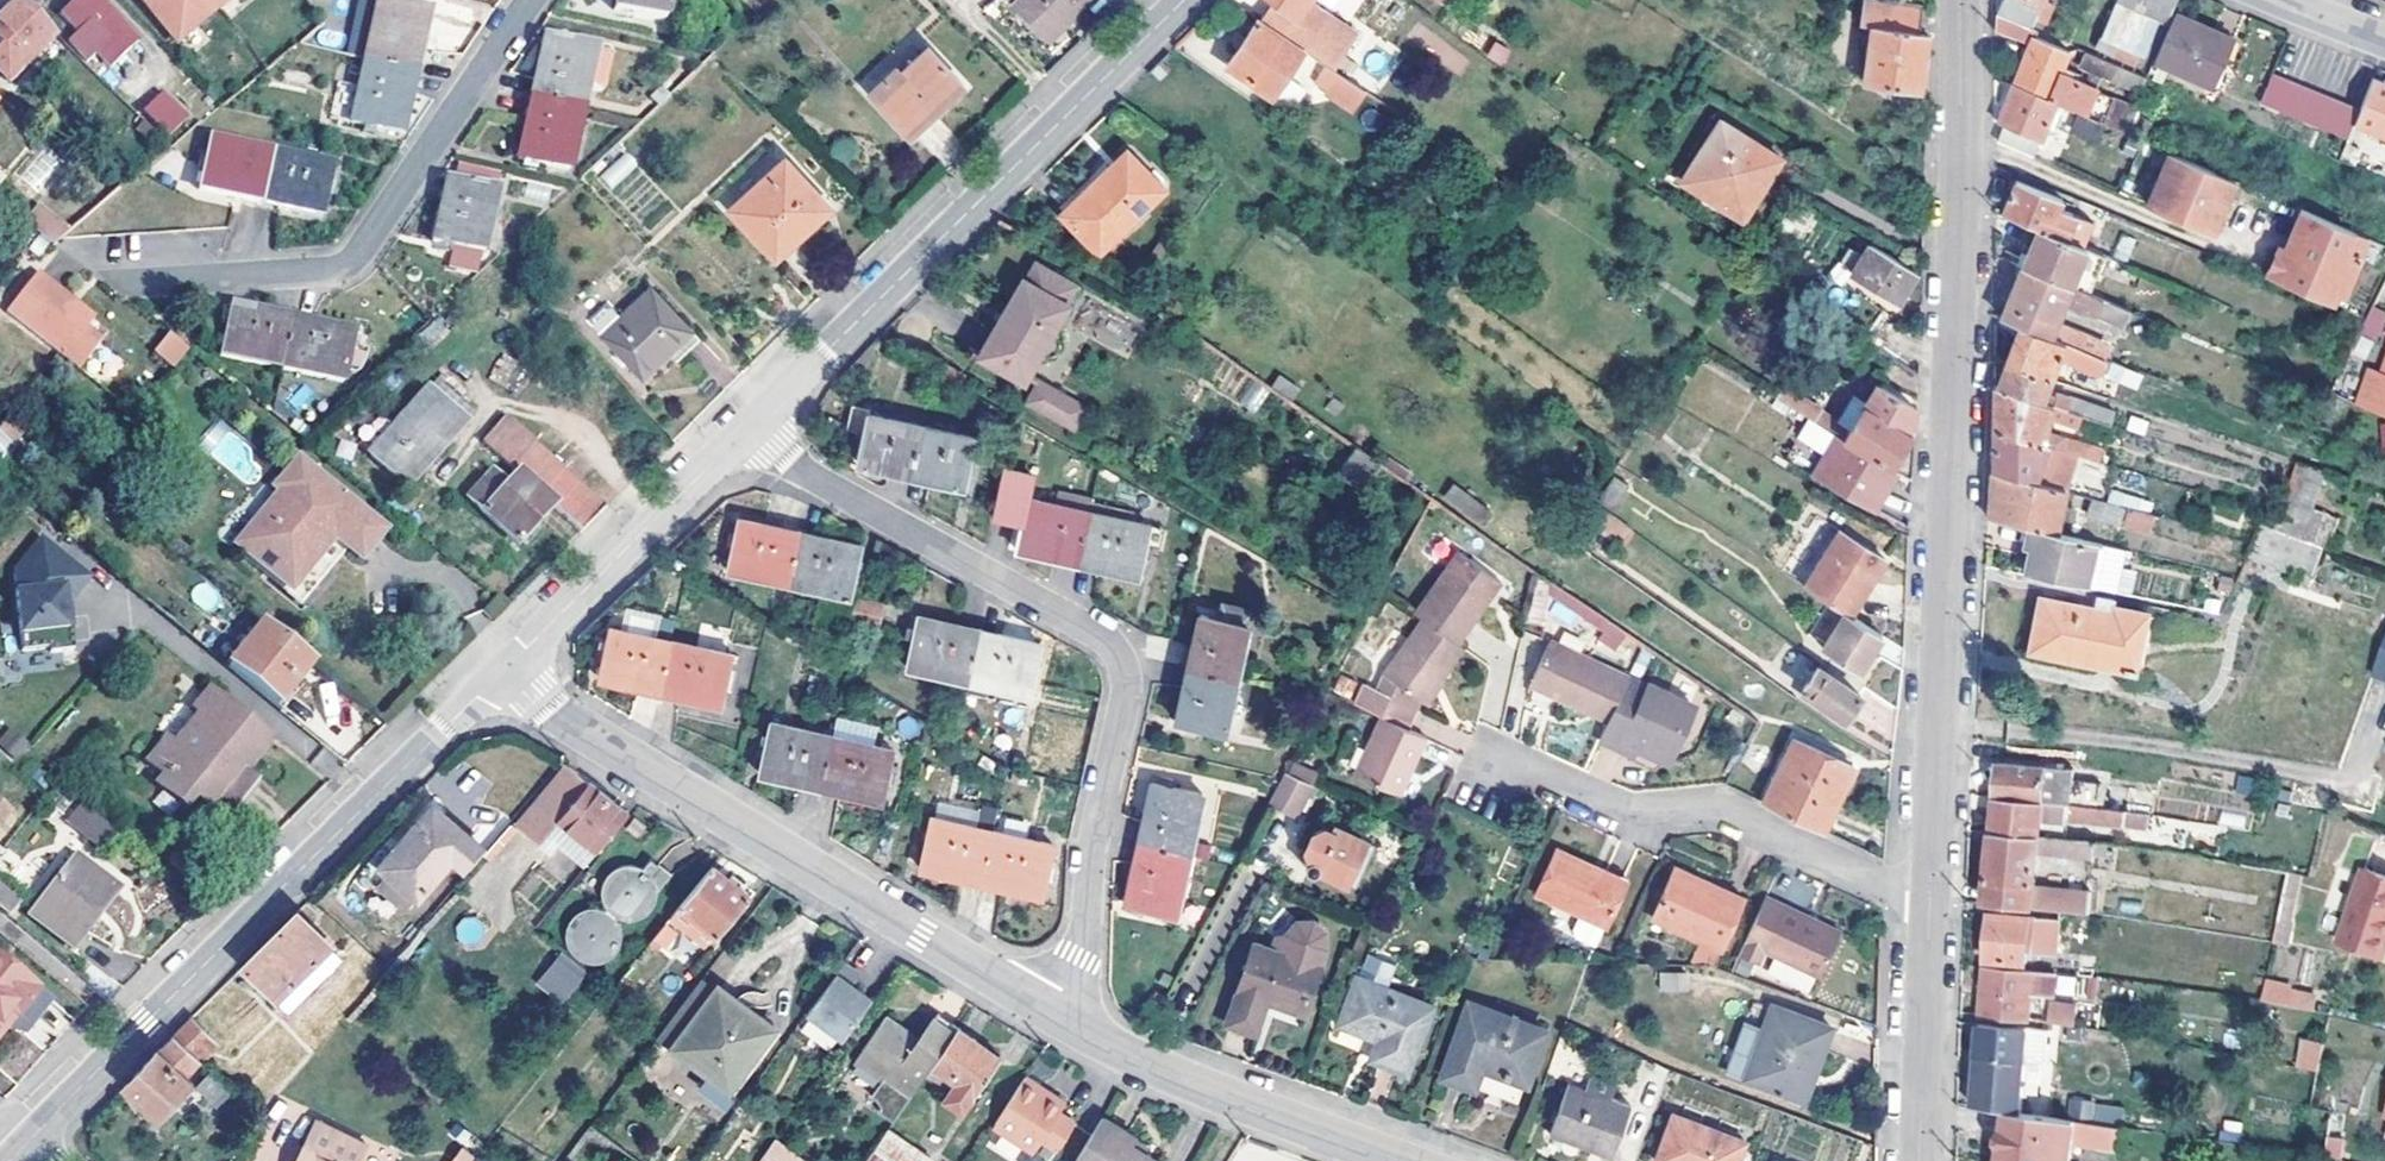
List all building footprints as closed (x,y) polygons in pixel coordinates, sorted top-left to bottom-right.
[(64,15),(82,35),(71,44),(88,64),(99,53),(114,68),(140,44),(98,0),(80,0),(64,15)] [(179,43),(232,0),(143,0),(179,43)] [(416,72),(430,10),(386,0),(379,0),(366,61),(416,72)] [(617,10),(664,20),(668,0),(619,0),(617,10)] [(1072,15),(1088,0),(1018,0),(1014,4),(1043,34),(1068,11),(1072,15)] [(1339,69),(1362,35),(1311,1),(1312,0),(1278,0),(1265,19),(1324,58),(1339,69)] [(2045,33),(2053,15),(2039,8),(2043,0),(2006,0),(2000,14),(2035,29),(2045,33)] [(2099,46),(2137,63),(2143,50),(2152,55),(2177,0),(2120,0),(2099,46)] [(35,70),(28,64),(57,36),(30,8),(21,1),(0,23),(0,44),(5,49),(0,54),(0,75),(9,84),(14,79),(20,86),(25,87),(36,76),(35,70)] [(1922,8),(1866,1),(1863,25),(1874,27),(1867,83),(1922,90),(1927,32),(1921,32),(1922,8)] [(1068,11),(1043,34),(1051,42),(1076,18),(1072,15),(1068,11)] [(2028,45),(2035,29),(2000,14),(1998,14),(1997,30),(2028,45)] [(2154,61),(2217,86),(2237,43),(2238,41),(2176,14),(2154,61)] [(1305,50),(1262,20),(1231,63),(1275,94),(1305,50)] [(531,99),(583,109),(595,48),(544,38),(531,99)] [(1497,38),(1489,49),(1499,58),(1507,46),(1497,38)] [(2036,38),(2015,86),(2055,104),(2086,116),(2095,97),(2097,92),(2080,84),(2065,78),(2067,74),(2062,72),(2070,54),(2036,38)] [(2237,43),(2217,86),(2223,89),(2242,45),(2237,43)] [(897,68),(871,92),(911,136),(964,85),(929,47),(901,73),(897,68)] [(2138,92),(2145,76),(2089,52),(2082,68),(2138,92)] [(1354,104),(1366,86),(1339,69),(1324,58),(1313,74),(1354,104)] [(416,72),(366,61),(353,121),(402,132),(416,72)] [(2065,78),(2080,84),(2083,78),(2068,72),(2067,74),(2065,78)] [(2348,137),(2355,122),(2359,111),(2274,75),(2263,100),(2348,137)] [(2355,122),(2384,136),(2384,84),(2372,79),(2359,111),(2355,122)] [(2032,155),(2055,104),(2015,86),(2000,120),(2007,124),(2000,141),(2032,155)] [(164,95),(145,114),(170,140),(190,121),(164,95)] [(2086,116),(2125,133),(2134,112),(2095,97),(2086,116)] [(583,109),(531,99),(518,159),(570,170),(583,109)] [(1129,125),(1131,121),(1132,118),(1131,115),(1128,112),(1125,110),(1122,110),(1118,112),(1116,115),(1115,117),(1115,121),(1117,124),(1119,126),(1123,127),(1126,126),(1129,125)] [(1720,118),(1681,180),(1742,217),(1781,157),(1720,118)] [(153,166),(169,153),(139,121),(123,135),(153,166)] [(199,189),(259,203),(270,154),(209,141),(199,189)] [(2339,159),(2350,164),(2358,146),(2347,141),(2339,159)] [(1130,150),(1067,213),(1105,251),(1167,188),(1130,150)] [(21,172),(33,187),(59,167),(48,152),(21,172)] [(613,187),(638,165),(627,153),(602,175),(613,187)] [(270,154),(259,203),(320,216),(332,167),(270,154)] [(2191,216),(2189,221),(2218,233),(2239,182),(2176,155),(2154,206),(2179,217),(2182,212),(2191,216)] [(733,209),(777,256),(831,207),(787,159),(733,209)] [(498,191),(446,178),(431,239),(484,252),(498,191)] [(2039,227),(2062,237),(2072,212),(2058,207),(2061,200),(2015,180),(2001,212),(2039,227)] [(2342,307),(2363,257),(2351,252),(2359,233),(2303,209),(2291,238),(2298,241),(2293,251),(2287,249),(2281,247),(2268,276),(2342,307)] [(38,237),(54,248),(65,233),(37,211),(24,226),(38,237)] [(2179,217),(2189,221),(2191,216),(2182,212),(2179,217)] [(2102,253),(2062,237),(2039,227),(2023,266),(2069,285),(2086,292),(2102,253)] [(2351,252),(2363,257),(2372,238),(2359,233),(2351,252)] [(2291,238),(2287,249),(2293,251),(2298,241),(2291,238)] [(1918,268),(1872,239),(1863,252),(1850,243),(1841,257),(1854,267),(1853,268),(1898,300),(1918,268)] [(1070,307),(1066,305),(1055,298),(1067,280),(1038,263),(1027,280),(1024,278),(979,357),(1026,384),(1041,358),(1046,360),(1056,357),(1061,348),(1059,335),(1055,332),(1070,307)] [(2063,300),(2069,285),(2023,266),(2003,316),(2021,324),(2048,335),(2055,320),(2063,300)] [(41,277),(10,315),(83,373),(106,344),(90,332),(98,322),(41,277)] [(1055,298),(1066,305),(1078,287),(1067,280),(1055,298)] [(2069,285),(2063,300),(2072,305),(2070,310),(2083,314),(2085,310),(2122,325),(2128,310),(2086,292),(2069,285)] [(693,332),(653,289),(602,337),(643,381),(670,355),(693,332)] [(586,318),(595,332),(619,318),(609,303),(586,318)] [(2367,307),(2363,335),(2384,338),(2384,310),(2367,307)] [(223,358),(282,370),(293,322),(233,308),(223,358)] [(2048,335),(2110,360),(2112,355),(2106,352),(2107,343),(2055,320),(2048,335)] [(293,322),(282,370),(342,383),(353,334),(293,322)] [(2110,360),(2048,335),(2021,324),(2008,361),(2009,362),(2052,377),(2061,354),(2119,379),(2125,366),(2110,360)] [(701,340),(693,332),(670,355),(677,363),(701,340)] [(184,348),(168,336),(153,356),(169,368),(184,348)] [(2046,394),(2052,377),(2009,362),(2004,389),(2079,414),(2110,424),(2114,414),(2056,394),(2054,398),(2046,394)] [(2384,372),(2371,368),(2358,404),(2384,414),(2384,369),(2384,372)] [(1042,381),(1029,403),(1074,430),(1087,407),(1042,381)] [(1905,432),(1916,414),(1916,408),(1877,385),(1851,426),(1783,384),(1775,396),(1812,419),(1837,435),(1890,466),(1909,434),(1905,432)] [(2074,425),(2079,414),(2004,389),(1994,386),(1994,409),(1994,428),(2048,444),(2100,460),(2102,451),(2045,432),(2050,417),(2074,425)] [(429,391),(370,453),(407,489),(466,426),(429,391)] [(1335,395),(1326,406),(1337,413),(1345,404),(1335,395)] [(846,426),(865,431),(868,414),(869,406),(852,402),(846,426)] [(859,459),(914,472),(925,426),(868,414),(865,431),(859,459)] [(507,417),(481,442),(517,476),(507,487),(495,475),(471,500),(518,547),(556,507),(572,523),(594,499),(507,417)] [(1874,508),(1897,470),(1890,466),(1837,435),(1812,419),(1803,435),(1828,450),(1812,475),(1874,508)] [(21,433),(3,420),(0,425),(0,450),(6,454),(21,433)] [(217,421),(198,441),(246,487),(266,466),(217,421)] [(925,426),(914,472),(966,484),(977,437),(925,426)] [(1993,468),(2066,489),(2071,466),(2044,458),(2048,444),(1994,428),(1993,452),(1993,468)] [(1913,480),(1914,437),(1909,434),(1890,466),(1897,470),(1913,480)] [(1378,460),(1358,446),(1341,476),(1363,489),(1378,460)] [(335,540),(346,549),(360,560),(383,534),(300,462),(275,490),(281,496),(238,545),(289,590),(335,540)] [(2277,529),(2302,538),(2325,472),(2300,463),(2277,529)] [(2034,526),(2056,531),(2059,518),(2071,520),(2074,507),(2062,504),(2066,489),(1993,468),(1992,493),(1991,515),(2034,526)] [(1018,548),(1079,562),(1091,511),(1030,497),(1034,477),(1003,469),(992,516),(1024,523),(1018,548)] [(1616,476),(1600,499),(1614,509),(1629,485),(1616,476)] [(1467,492),(1456,505),(1480,523),(1490,510),(1467,492)] [(2162,516),(2092,497),(2088,511),(2117,520),(2116,523),(2156,534),(2162,516)] [(1091,511),(1131,520),(1133,507),(1093,499),(1091,511)] [(414,503),(405,512),(418,525),(427,515),(414,503)] [(1151,525),(1131,520),(1091,511),(1079,562),(1141,575),(1145,556),(1151,525)] [(727,568),(790,582),(800,533),(739,519),(727,568)] [(1151,525),(1145,556),(1151,557),(1152,543),(1163,545),(1165,527),(1151,525)] [(2256,543),(2252,552),(2295,568),(2292,577),(2309,584),(2323,546),(2302,538),(2277,529),(2265,525),(2256,543)] [(2107,544),(2056,531),(2034,526),(2028,548),(2035,551),(2030,573),(2095,587),(2107,544)] [(1846,610),(1851,614),(1886,559),(1841,531),(1807,585),(1825,597),(1846,610)] [(849,594),(851,585),(859,546),(800,533),(790,582),(849,594)] [(87,579),(39,540),(12,573),(21,651),(48,647),(49,652),(72,650),(68,616),(64,617),(62,601),(67,595),(71,598),(87,579)] [(335,540),(289,590),(300,600),(346,549),(335,540)] [(1422,617),(1457,644),(1501,580),(1460,550),(1416,612),(1422,617)] [(887,593),(851,585),(849,594),(846,608),(882,616),(887,593)] [(67,603),(71,598),(67,595),(62,601),(64,617),(68,616),(67,603)] [(2100,667),(2137,675),(2150,613),(2113,606),(2114,600),(2098,596),(2096,609),(2040,597),(2029,648),(2101,664),(2100,667)] [(1201,612),(1251,622),(1255,607),(1226,601),(1224,608),(1203,603),(1201,612)] [(1860,672),(1884,635),(1851,614),(1846,610),(1823,646),(1860,672)] [(1189,665),(1238,677),(1251,622),(1201,612),(1189,665)] [(909,663),(970,677),(981,628),(919,614),(909,663)] [(1462,647),(1457,644),(1422,617),(1388,674),(1422,702),(1439,677),(1442,679),(1462,647)] [(228,669),(275,708),(312,665),(264,626),(228,669)] [(600,676),(659,689),(671,641),(611,628),(600,676)] [(981,628),(970,677),(1036,692),(1045,653),(1039,652),(1042,642),(981,628)] [(671,641),(659,689),(721,703),(733,654),(671,641)] [(1529,689),(1607,722),(1628,676),(1549,643),(1529,689)] [(1238,677),(1189,665),(1177,718),(1226,730),(1238,677)] [(1859,696),(1817,667),(1804,690),(1847,719),(1862,698),(1859,696)] [(1417,710),(1422,702),(1388,674),(1378,689),(1417,710)] [(1658,751),(1680,743),(1687,727),(1682,724),(1691,703),(1628,676),(1607,722),(1598,742),(1619,751),(1623,743),(1639,750),(1656,756),(1658,751)] [(1439,677),(1422,702),(1429,707),(1444,681),(1442,679),(1439,677)] [(1381,718),(1406,731),(1417,710),(1378,689),(1367,684),(1357,705),(1381,718)] [(158,785),(185,806),(196,794),(226,819),(257,780),(245,769),(268,739),(209,691),(195,710),(199,714),(174,746),(166,740),(149,761),(166,775),(158,785)] [(1419,712),(1412,726),(1463,752),(1470,737),(1419,712)] [(1406,731),(1381,718),(1357,774),(1403,796),(1427,741),(1406,731)] [(760,770),(822,785),(834,734),(771,720),(760,770)] [(16,762),(27,748),(9,733),(0,744),(0,748),(16,762)] [(834,734),(822,785),(883,799),(895,749),(834,734)] [(1763,805),(1823,833),(1854,769),(1795,741),(1763,805)] [(1623,743),(1619,751),(1636,758),(1639,750),(1623,743)] [(1658,751),(1656,756),(1671,763),(1680,743),(1658,751)] [(598,850),(629,813),(597,786),(566,761),(516,821),(542,842),(549,833),(561,819),(598,850)] [(2047,801),(2074,804),(2076,781),(2077,769),(2005,762),(2001,797),(2047,801)] [(460,785),(478,798),(490,781),(471,768),(460,785)] [(1313,782),(1287,770),(1283,777),(1271,800),(1295,813),(1313,782)] [(2154,813),(2158,814),(2161,790),(2076,781),(2074,804),(2090,805),(2154,813)] [(1140,844),(1190,855),(1204,795),(1154,783),(1140,844)] [(1997,832),(2050,837),(2050,830),(2045,830),(2047,801),(2001,797),(1997,832)] [(93,845),(110,827),(81,800),(64,818),(93,845)] [(55,802),(48,811),(57,819),(65,810),(55,802)] [(10,810),(0,803),(0,822),(10,810)] [(2090,805),(2074,804),(2072,822),(2152,830),(2154,813),(2090,805)] [(416,824),(410,831),(380,867),(418,900),(455,860),(465,869),(486,848),(437,807),(419,827),(416,824)] [(921,867),(982,880),(994,829),(932,815),(921,867)] [(625,827),(635,836),(645,825),(634,816),(625,827)] [(584,866),(598,850),(561,819),(549,833),(584,866)] [(1316,870),(1350,888),(1372,850),(1328,824),(1322,833),(1311,834),(1302,851),(1307,858),(1304,864),(1303,867),(1303,870),(1308,874),(1312,874),(1316,870)] [(372,876),(380,867),(410,831),(404,825),(365,869),(372,876)] [(994,829),(982,880),(1043,893),(1054,842),(994,829)] [(2096,841),(2050,837),(1997,832),(1990,900),(2034,904),(2040,852),(2094,857),(2096,841)] [(2096,841),(2094,857),(2093,867),(2116,870),(2119,842),(2096,841)] [(1190,855),(1140,844),(1126,904),(1177,915),(1190,855)] [(644,852),(630,868),(633,867),(637,868),(640,868),(643,870),(646,872),(655,861),(644,852)] [(1623,888),(1600,877),(1590,872),(1591,868),(1556,852),(1535,898),(1580,918),(1574,933),(1578,941),(1596,949),(1623,888)] [(78,856),(33,913),(74,946),(120,890),(78,856)] [(571,957),(577,962),(579,964),(582,966),(589,969),(596,969),(603,967),(610,964),(617,957),(622,947),(622,944),(622,937),(620,930),(617,924),(620,922),(623,923),(630,924),(637,923),(640,923),(647,920),(652,915),(654,912),(659,903),(659,897),(675,878),(655,861),(646,872),(643,870),(640,868),(637,868),(633,867),(630,868),(626,868),(619,870),(611,876),(608,879),(605,885),(604,889),(603,899),(604,903),(608,912),(606,915),(599,912),(595,912),(592,912),(582,915),(576,919),(571,924),(569,927),(566,937),(567,948),(571,957)] [(680,904),(714,932),(717,933),(748,894),(728,877),(712,865),(680,904)] [(410,908),(418,900),(380,867),(372,876),(410,908)] [(1701,888),(1705,882),(1677,869),(1674,877),(1701,888)] [(1600,877),(1623,888),(1626,881),(1603,871),(1600,877)] [(728,877),(748,894),(753,888),(733,872),(728,877)] [(2358,874),(2340,947),(2384,958),(2384,881),(2358,874)] [(1701,888),(1674,877),(1654,919),(1723,949),(1744,898),(1705,882),(1701,888)] [(8,919),(20,903),(0,886),(0,912),(8,919)] [(1767,897),(1740,956),(1760,965),(1766,952),(1822,977),(1842,932),(1767,897)] [(705,943),(714,932),(680,904),(672,915),(705,943)] [(468,911),(453,933),(472,947),(488,926),(468,911)] [(278,1000),(319,958),(330,948),(297,915),(267,945),(244,968),(278,1000)] [(2029,965),(2029,960),(2030,951),(2043,951),(2061,953),(2064,923),(1995,916),(1991,962),(2029,965)] [(667,921),(637,957),(645,964),(662,945),(666,948),(680,932),(667,921)] [(1289,935),(1326,948),(1328,933),(1317,922),(1302,923),(1289,935)] [(2064,923),(2061,953),(2074,955),(2077,924),(2064,923)] [(1294,958),(1285,955),(1254,944),(1227,1021),(1255,1032),(1267,998),(1303,1010),(1326,948),(1289,935),(1295,949),(1294,958)] [(1279,940),(1285,955),(1294,958),(1295,949),(1289,935),(1279,940)] [(2030,951),(2029,960),(2043,961),(2043,951),(2030,951)] [(562,952),(536,981),(561,1003),(587,974),(562,952)] [(2082,974),(2097,976),(2099,956),(2084,955),(2082,974)] [(319,958),(278,1000),(288,1010),(329,969),(319,958)] [(843,1038),(871,999),(852,985),(860,974),(843,961),(807,1012),(843,1038)] [(4,1012),(14,1020),(26,1030),(48,1002),(0,964),(0,1017),(4,1012)] [(2037,970),(1990,966),(1986,1012),(2033,1016),(2037,970)] [(1658,991),(1687,991),(1687,973),(1659,973),(1658,991)] [(1357,977),(1339,1025),(1378,1039),(1371,1058),(1407,1072),(1431,1006),(1357,977)] [(659,1034),(673,1045),(714,989),(701,979),(659,1034)] [(2311,1013),(2316,992),(2264,979),(2259,1000),(2311,1013)] [(714,989),(673,1045),(729,1087),(775,1027),(718,984),(714,989)] [(2073,1025),(2076,1001),(2047,997),(2044,1022),(2073,1025)] [(843,1038),(844,1039),(873,1000),(871,999),(843,1038)] [(1444,1076),(1475,1086),(1520,1100),(1544,1030),(1468,1004),(1444,1076)] [(1747,1078),(1804,1098),(1831,1028),(1773,1006),(1747,1078)] [(14,1020),(4,1012),(0,1017),(0,1036),(14,1020)] [(924,1076),(931,1065),(958,1026),(939,1013),(920,1039),(885,1015),(855,1059),(910,1095),(924,1076)] [(175,1037),(200,1060),(218,1040),(194,1018),(175,1037)] [(1981,1055),(2028,1061),(2032,1029),(1985,1025),(1981,1055)] [(954,1080),(947,1091),(942,1097),(962,1110),(1000,1057),(975,1039),(976,1038),(958,1026),(931,1065),(954,1080)] [(186,1077),(200,1060),(175,1037),(147,1066),(124,1089),(158,1119),(170,1106),(181,1095),(192,1082),(186,1077)] [(2300,1038),(2294,1067),(2318,1072),(2324,1043),(2300,1038)] [(2009,1110),(2022,1112),(2028,1061),(1981,1055),(1975,1104),(2009,1110)] [(924,1076),(947,1091),(954,1080),(931,1065),(924,1076)] [(216,1098),(228,1085),(212,1070),(201,1083),(216,1098)] [(993,1124),(998,1127),(1030,1078),(1026,1075),(993,1124)] [(1473,1095),(1475,1086),(1444,1076),(1441,1084),(1473,1095)] [(1566,1088),(1550,1133),(1614,1156),(1632,1106),(1612,1099),(1617,1086),(1592,1077),(1588,1088),(1592,1091),(1591,1096),(1566,1088)] [(1030,1078),(998,1127),(1033,1151),(1042,1139),(1056,1149),(1074,1122),(1060,1111),(1066,1102),(1055,1095),(1049,1096),(1041,1091),(1043,1087),(1030,1078)] [(1049,1096),(1055,1095),(1043,1087),(1041,1091),(1049,1096)] [(181,1095),(170,1106),(178,1113),(189,1102),(181,1095)] [(2070,1096),(2066,1113),(2120,1126),(2124,1109),(2070,1096)] [(2227,1134),(2286,1144),(2291,1120),(2293,1108),(2245,1098),(2243,1112),(2231,1110),(2227,1134)] [(2022,1112),(2009,1110),(2000,1160),(2072,1160),(2075,1142),(2123,1151),(2128,1127),(2022,1112)] [(1143,1151),(1131,1143),(1136,1136),(1103,1115),(1075,1160),(1161,1160),(1143,1151)] [(1654,1160),(1658,1160),(1735,1160),(1742,1141),(1671,1115),(1654,1160)] [(298,1160),(362,1160),(370,1144),(319,1119),(298,1160)] [(2291,1120),(2286,1144),(2299,1147),(2303,1123),(2291,1120)] [(865,1160),(928,1160),(930,1158),(888,1129),(865,1160)] [(1131,1143),(1143,1151),(1148,1142),(1136,1136),(1131,1143)] [(804,1160),(774,1138),(764,1152),(775,1160),(804,1160)] [(231,1153),(236,1147),(228,1140),(222,1145),(231,1153)] [(474,1155),(460,1146),(451,1160),(470,1160),(474,1155)]
